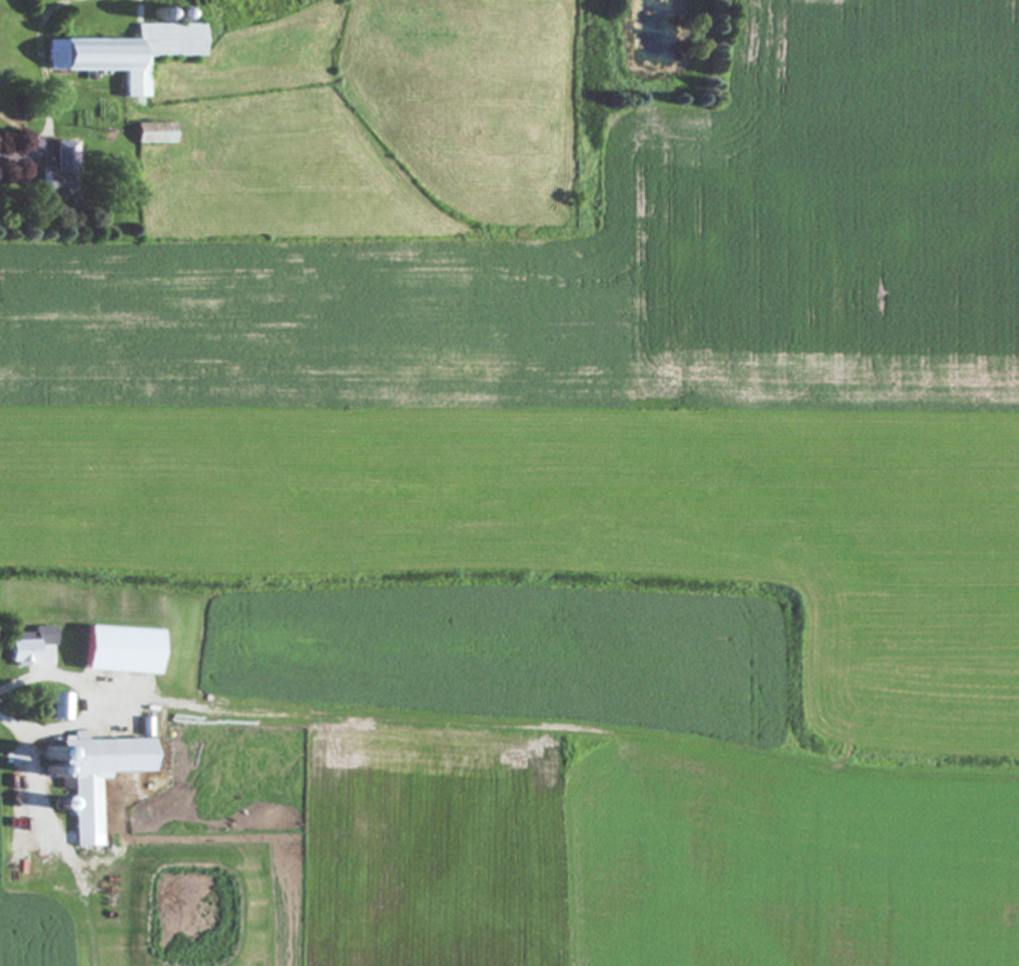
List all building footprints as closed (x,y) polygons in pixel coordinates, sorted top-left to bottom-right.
[(201,25),(135,25),(135,41),(49,41),(49,73),(125,73),(125,99),(147,99),(147,58),(201,58),(201,25)] [(174,145),(174,125),(136,125),(137,145),(174,145)] [(55,143),(55,172),(40,172),(40,194),(76,194),(75,143),(55,143)] [(154,675),(157,631),(85,627),(83,672),(154,675)] [(53,628),(32,628),(32,634),(16,634),(16,642),(7,643),(7,664),(35,664),(35,647),(53,647),(53,628)] [(69,695),(49,695),(48,721),(68,722),(69,695)] [(150,738),(150,719),(140,719),(140,738),(150,738)] [(100,847),(98,781),(107,780),(107,774),(150,773),(150,740),(84,742),(84,733),(71,733),(71,742),(57,742),(58,791),(72,790),(73,848),(100,847)]
